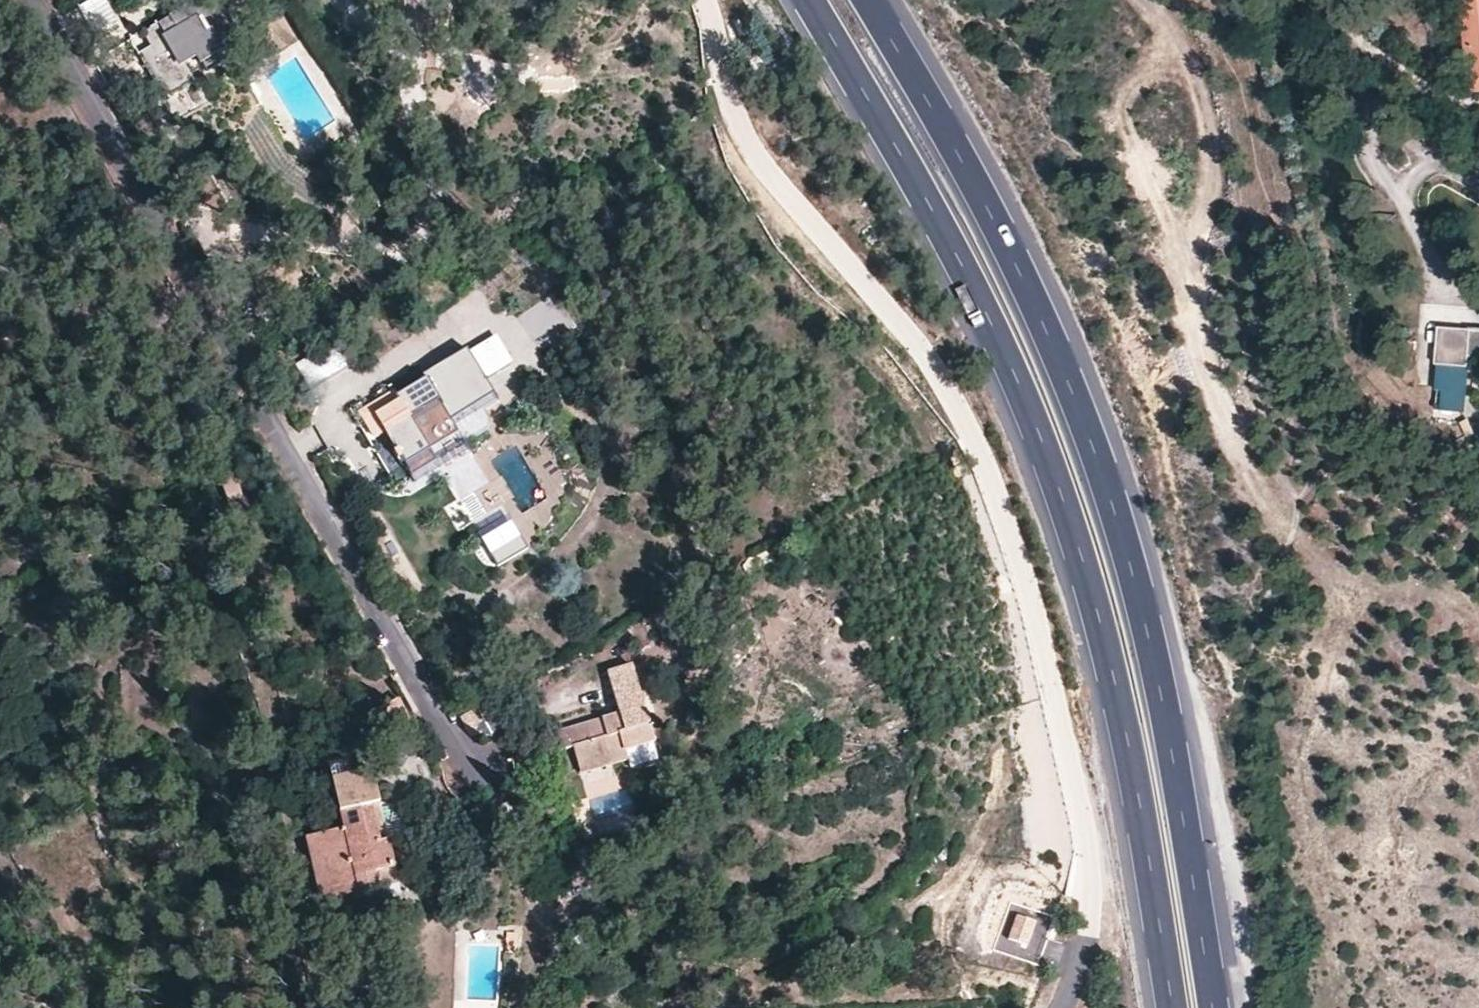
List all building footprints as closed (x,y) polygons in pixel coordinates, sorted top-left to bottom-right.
[(1472,89),(1478,88),(1478,0),(1463,0),(1472,89)] [(247,51),(221,3),(200,15),(195,4),(144,32),(155,51),(140,59),(156,89),(162,85),(172,103),(199,88),(191,72),(199,68),(203,75),(247,51)] [(1470,367),(1472,331),(1438,330),(1437,366),(1470,367)] [(501,408),(468,352),(423,378),(427,385),(365,422),(379,446),(391,439),(414,476),(455,452),(447,439),(501,408)] [(244,493),(235,473),(217,480),(226,500),(244,493)] [(446,506),(456,529),(474,522),(494,568),(525,555),(495,485),(446,506)] [(252,594),(247,576),(228,582),(234,601),(252,594)] [(624,754),(654,742),(642,692),(618,703),(614,698),(552,732),(561,751),(570,749),(582,779),(614,765),(625,761),(624,754)] [(410,718),(398,697),(372,710),(384,730),(410,718)] [(624,754),(625,761),(627,760),(630,776),(659,762),(654,742),(624,754)] [(332,778),(353,774),(351,759),(329,763),(332,778)] [(614,765),(582,779),(586,791),(618,776),(614,765)] [(386,801),(383,768),(353,774),(332,778),(342,832),(305,841),(319,903),(359,891),(355,876),(395,868),(389,838),(378,840),(369,805),(386,801)] [(1026,943),(1034,919),(1016,913),(1008,937),(1026,943)]
